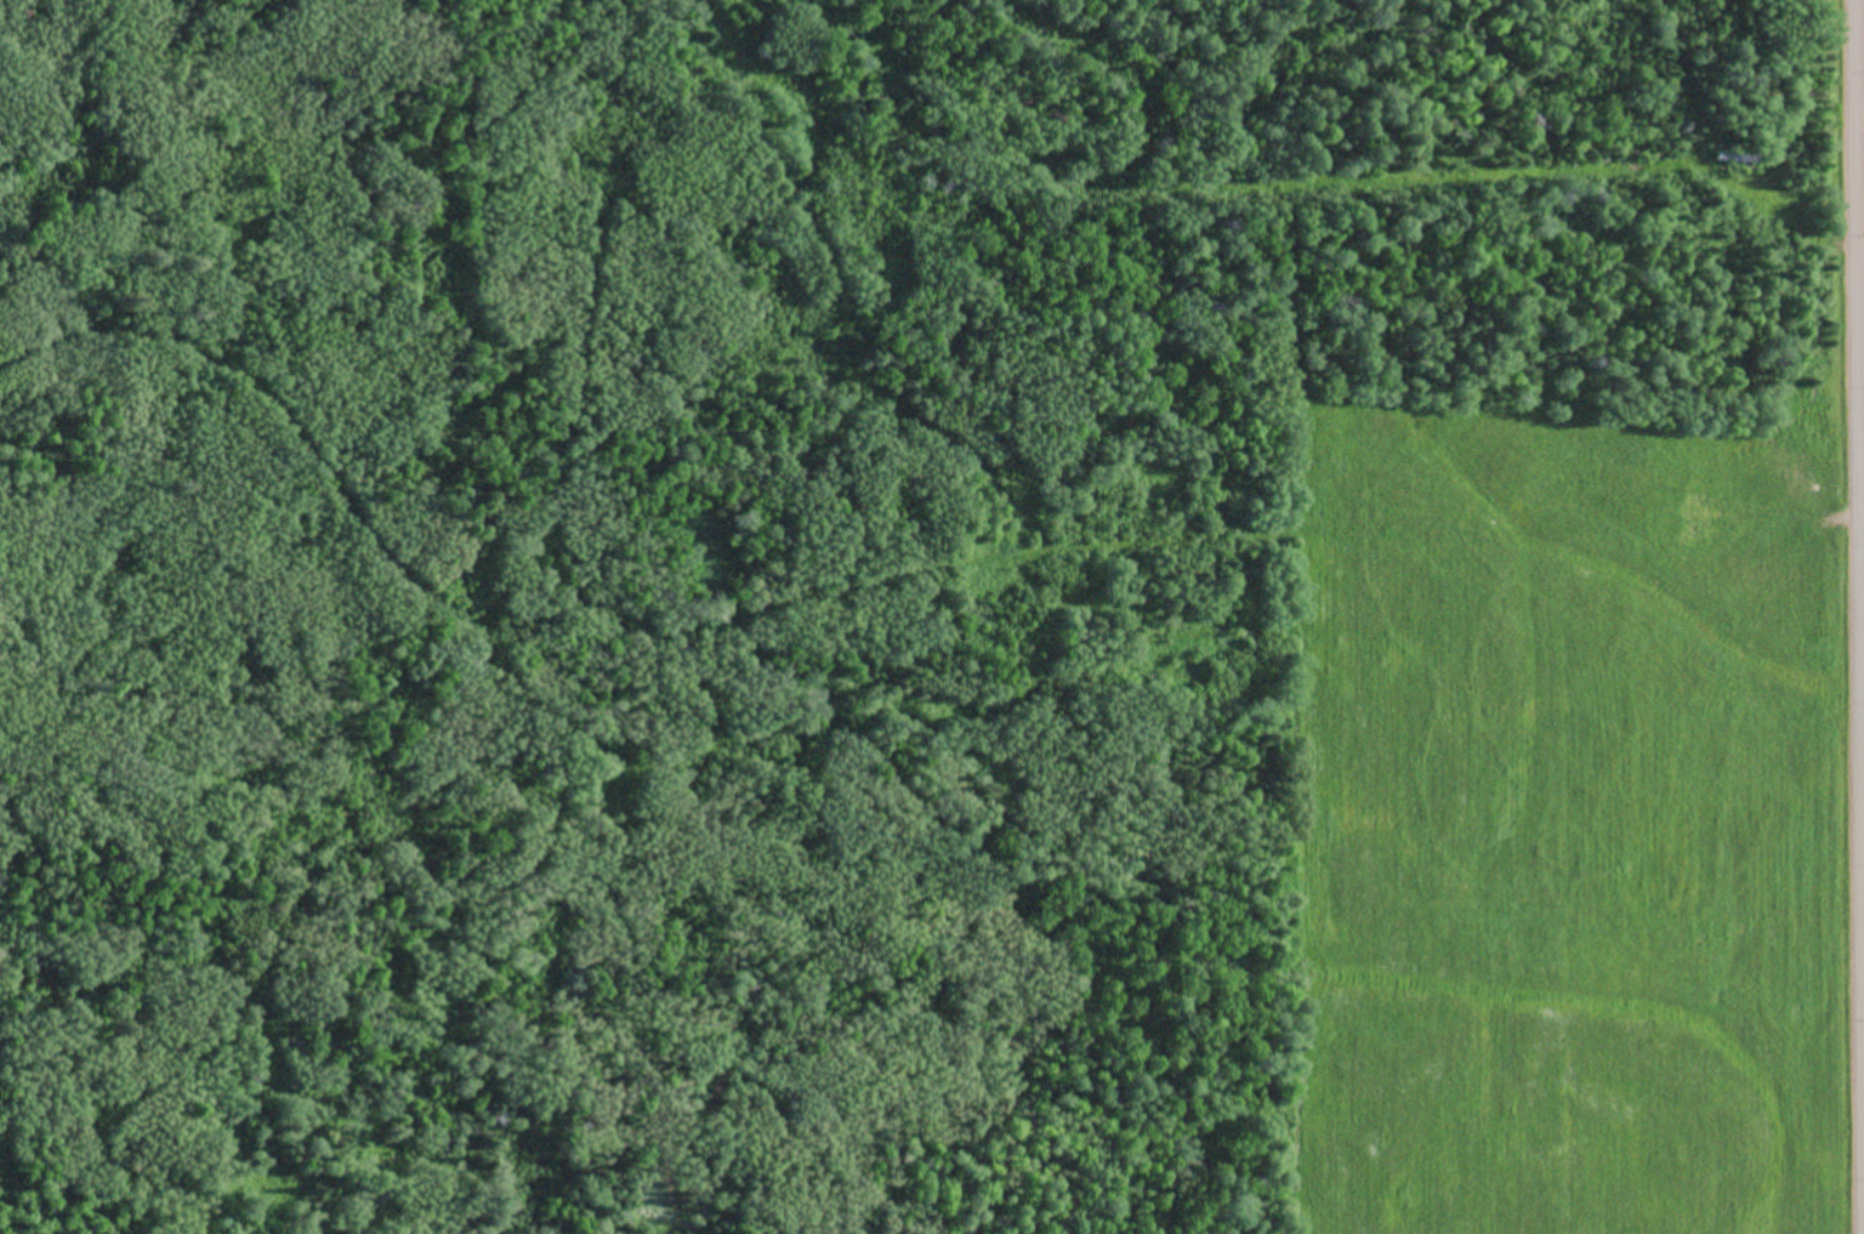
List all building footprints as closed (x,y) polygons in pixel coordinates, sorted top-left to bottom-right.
[(1712,167),(1750,157),(1746,141),(1708,151),(1712,167)]
